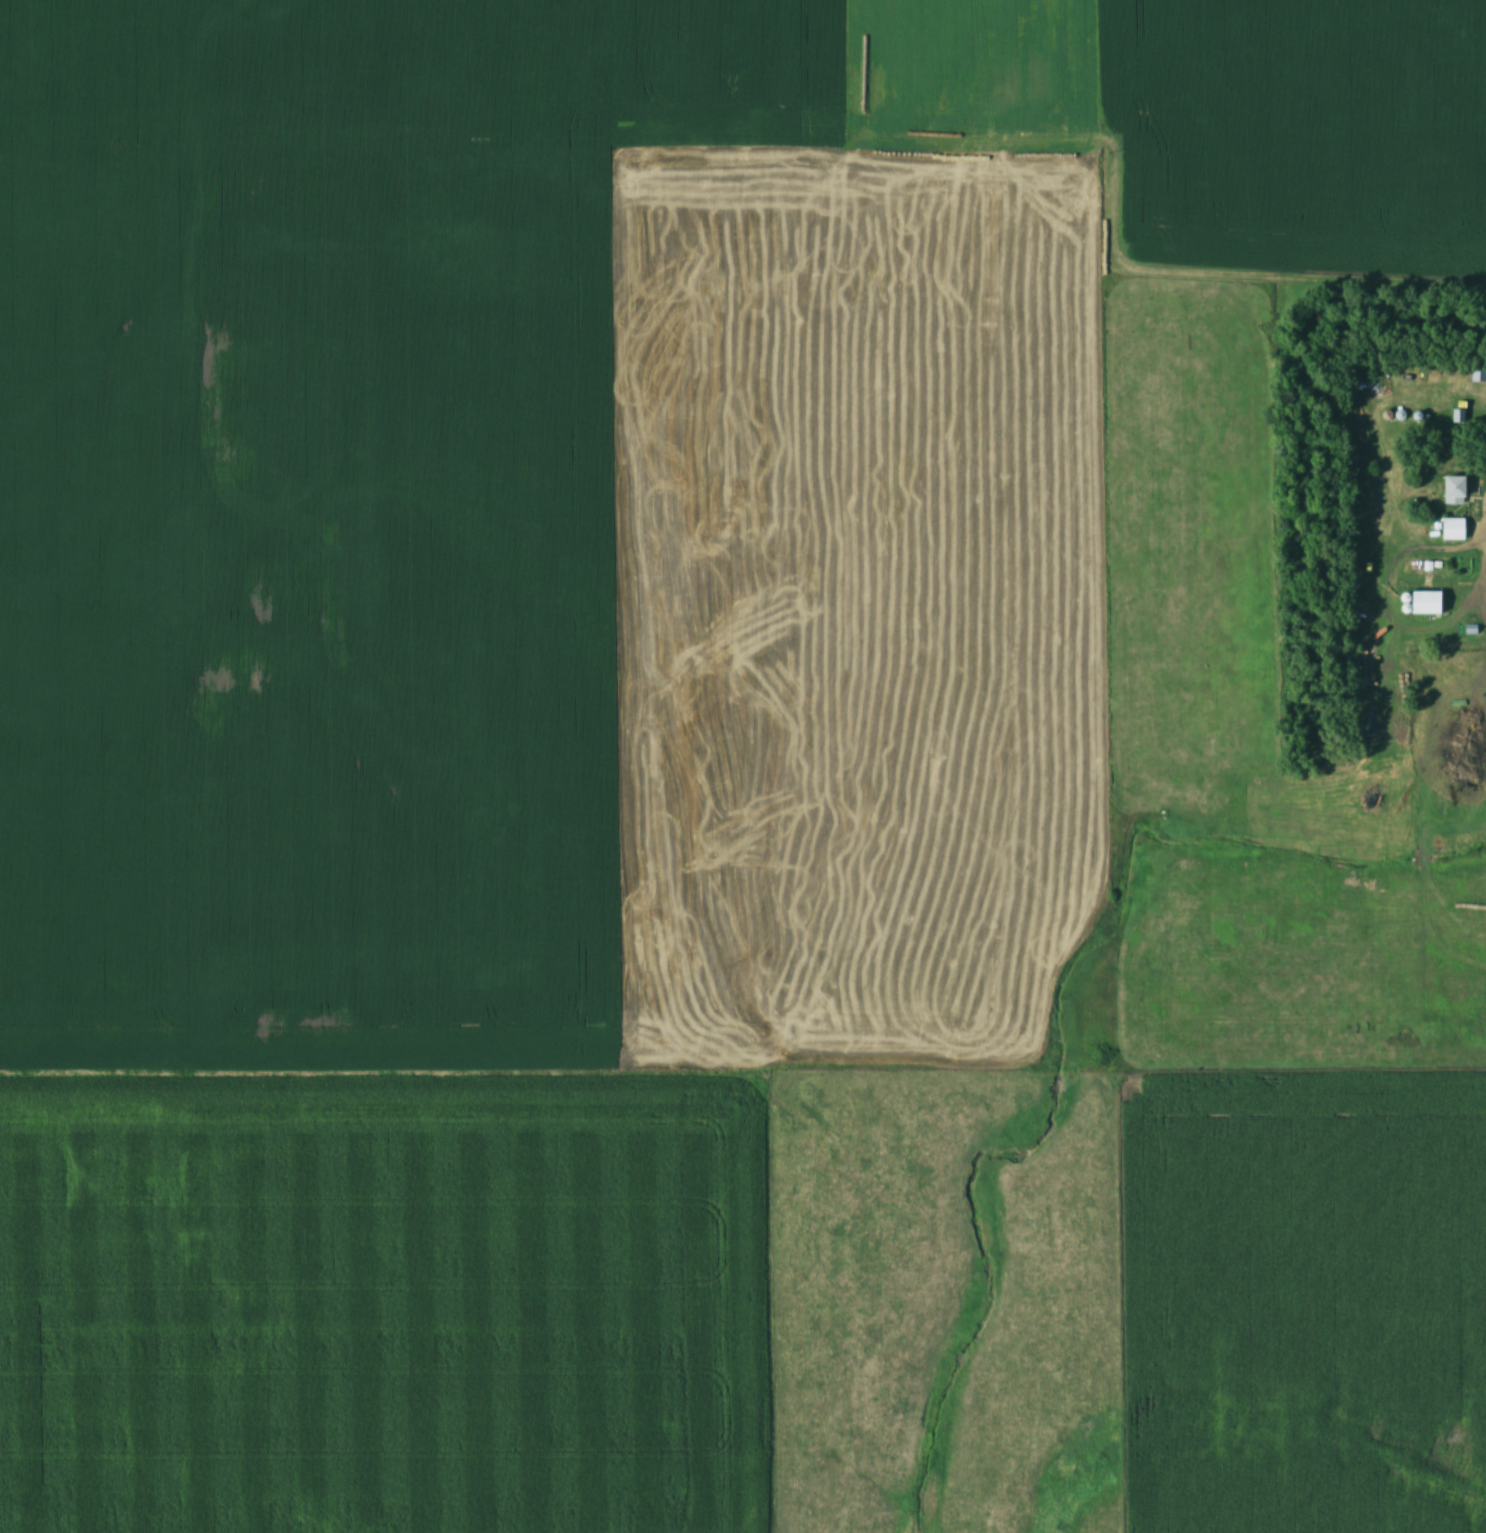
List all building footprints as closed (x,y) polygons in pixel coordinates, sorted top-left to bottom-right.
[(1444,505),(1465,505),(1465,477),(1444,477),(1444,505)] [(1465,519),(1442,519),(1442,540),(1465,540),(1465,519)] [(1441,614),(1441,591),(1411,591),(1411,614),(1441,614)]
